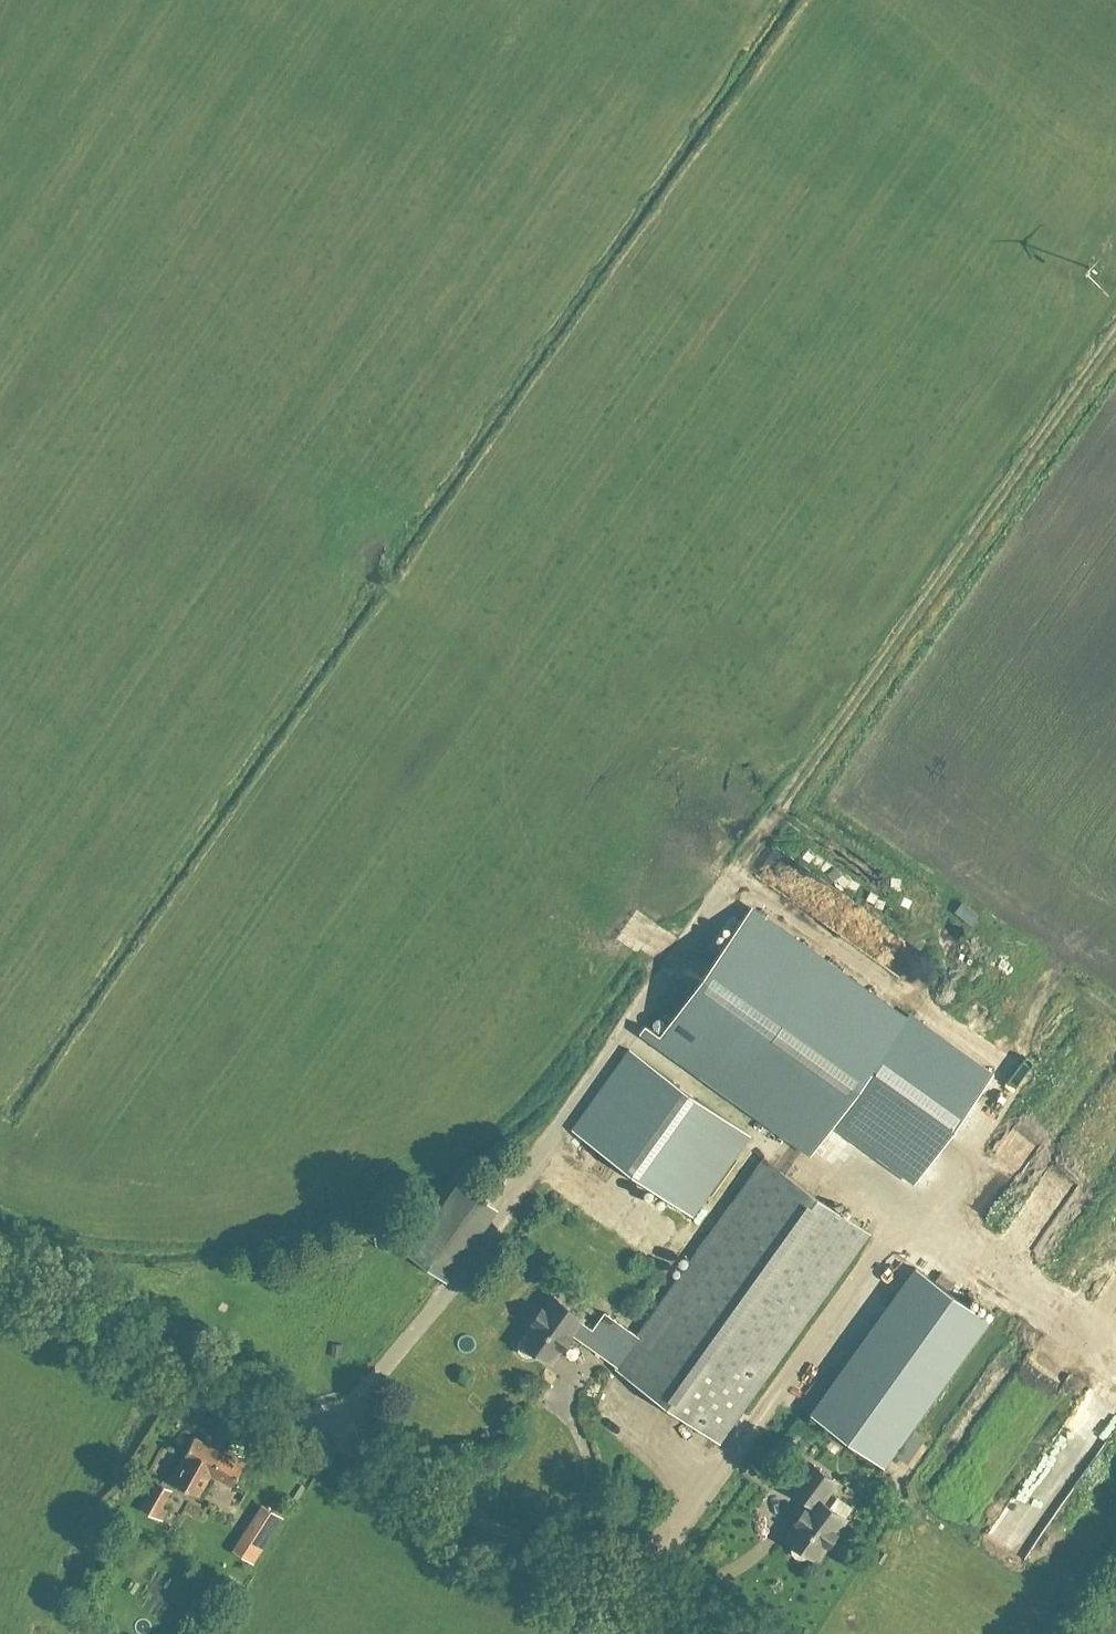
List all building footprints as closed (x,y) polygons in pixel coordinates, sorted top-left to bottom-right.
[(657,1032),(737,1093),(739,1090),(816,1148),(903,1026),(750,909),(657,1032)] [(573,1128),(694,1214),(751,1135),(630,1048),(573,1128)] [(535,1354),(536,1353),(552,1364),(572,1335),(617,1368),(718,1441),(868,1233),(766,1160),(639,1337),(605,1312),(592,1330),(581,1322),(583,1319),(552,1297),(520,1341),(519,1343),(518,1344),(518,1346),(518,1348),(518,1350),(519,1352),(520,1353),(521,1354),(523,1356),(525,1356),(526,1357),(528,1357),(530,1357),(532,1356),(534,1355),(535,1354)] [(466,1176),(416,1241),(453,1269),(503,1204),(466,1176)] [(895,1455),(987,1293),(966,1280),(963,1284),(904,1250),(813,1409),(895,1455)] [(211,1476),(232,1488),(245,1464),(224,1452),(223,1454),(195,1439),(171,1481),(200,1497),(211,1476)] [(818,1560),(847,1520),(822,1502),(837,1483),(811,1464),(793,1490),(811,1503),(786,1537),(794,1543),(792,1548),(792,1553),(796,1557),(801,1559),(806,1558),(810,1554),(818,1560)] [(453,1480),(463,1484),(466,1478),(456,1473),(453,1480)] [(170,1508),(165,1505),(173,1490),(156,1481),(141,1507),(164,1520),(170,1508)] [(262,1547),(242,1534),(232,1548),(253,1562),(262,1547)] [(169,1620),(189,1589),(163,1572),(143,1603),(169,1620)]
